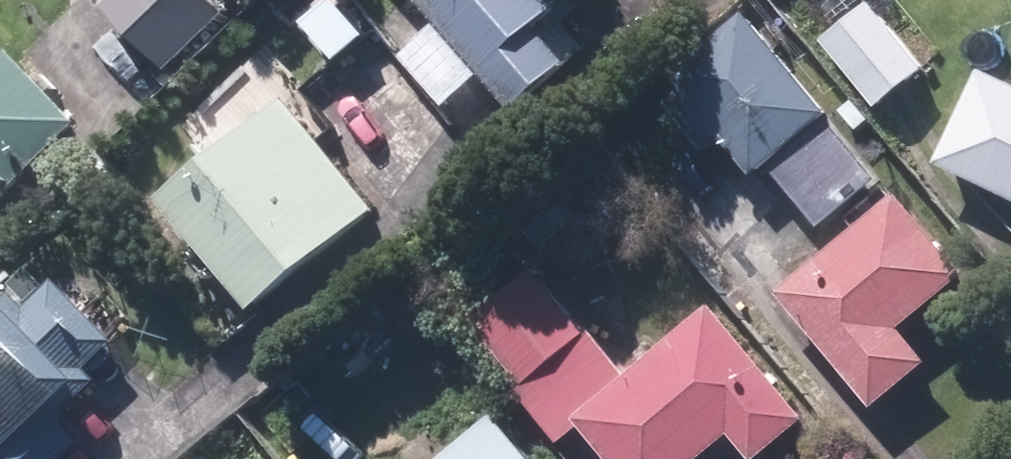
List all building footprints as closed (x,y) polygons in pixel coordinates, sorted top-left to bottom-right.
[(105,3),(171,73),(236,10),(226,0),(109,0),(105,3)] [(444,26),(408,57),(452,108),(488,77),(513,107),(573,56),(547,26),(578,0),(422,0),(444,26)] [(872,3),(828,42),(883,105),(928,65),(872,3)] [(707,152),(729,135),(761,175),(775,164),(825,227),(886,178),(836,115),(754,12),(679,72),(692,89),(670,106),(707,152)] [(81,119),(20,53),(0,31),(0,193),(81,119)] [(185,123),(214,160),(170,194),(259,310),(387,210),(297,95),(269,58),(185,123)] [(941,162),(1010,195),(1010,81),(985,68),(941,162)] [(690,164),(649,196),(744,318),(748,314),(749,316),(805,273),(741,190),(722,205),(690,164)] [(908,324),(973,275),(912,196),(790,291),(881,407),(938,363),(908,324)] [(626,379),(541,272),(478,322),(528,384),(519,391),(566,450),(592,429),(616,458),(715,458),(742,438),(759,458),(766,458),(815,421),(722,303),(626,379)] [(0,300),(0,422),(34,458),(72,458),(90,442),(68,418),(101,388),(86,371),(121,340),(65,280),(31,311),(11,290),(0,300)] [(450,458),(534,458),(501,418),(450,458)] [(0,422),(0,458),(34,458),(0,422)]
